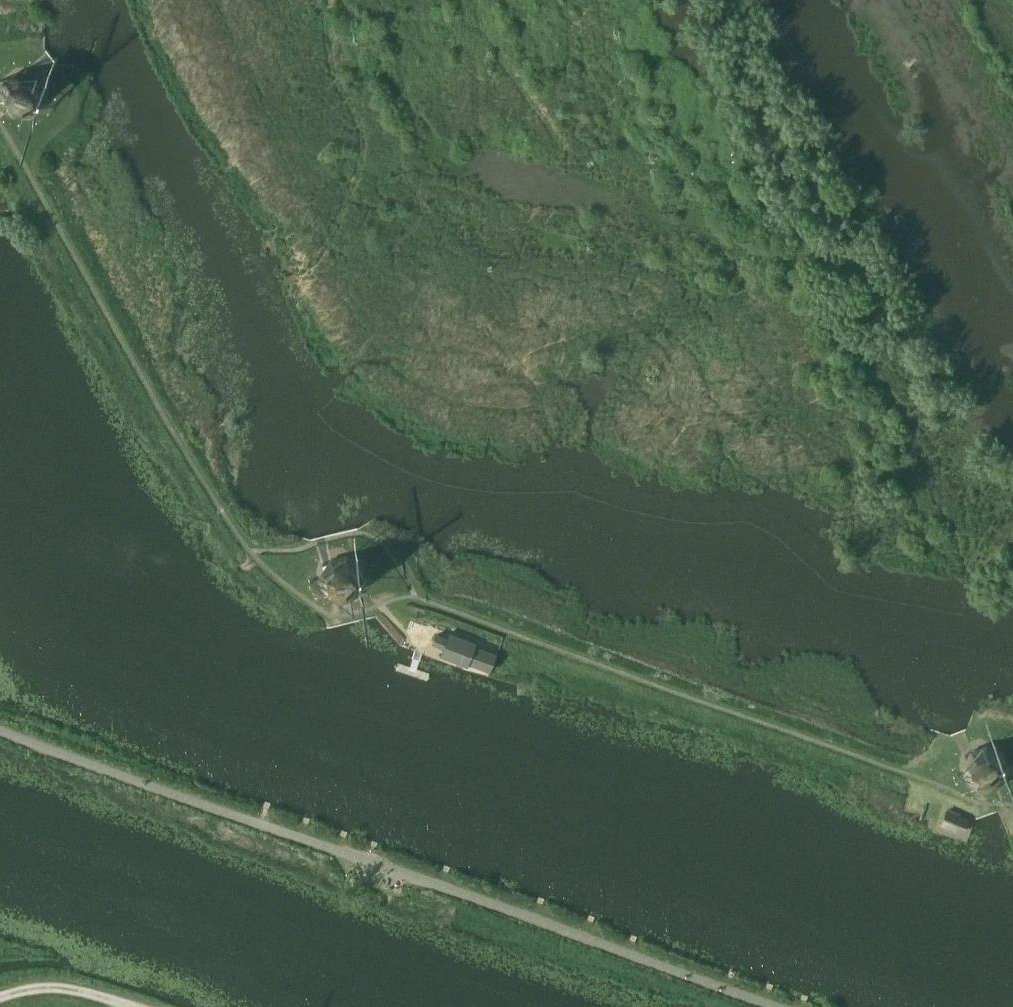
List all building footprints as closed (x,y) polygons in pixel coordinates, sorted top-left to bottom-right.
[(1,100),(11,112),(28,115),(42,106),(44,89),(35,78),(33,77),(22,73),(5,83),(1,100)] [(434,640),(433,644),(443,648),(440,656),(468,666),(469,663),(489,671),(496,654),(475,646),(476,644),(449,633),(447,639),(436,635),(434,640)] [(972,752),(967,764),(971,784),(987,790),(1001,785),(1007,771),(1008,767),(1002,754),(986,746),(972,752)] [(940,824),(962,834),(969,818),(947,809),(940,824)]
